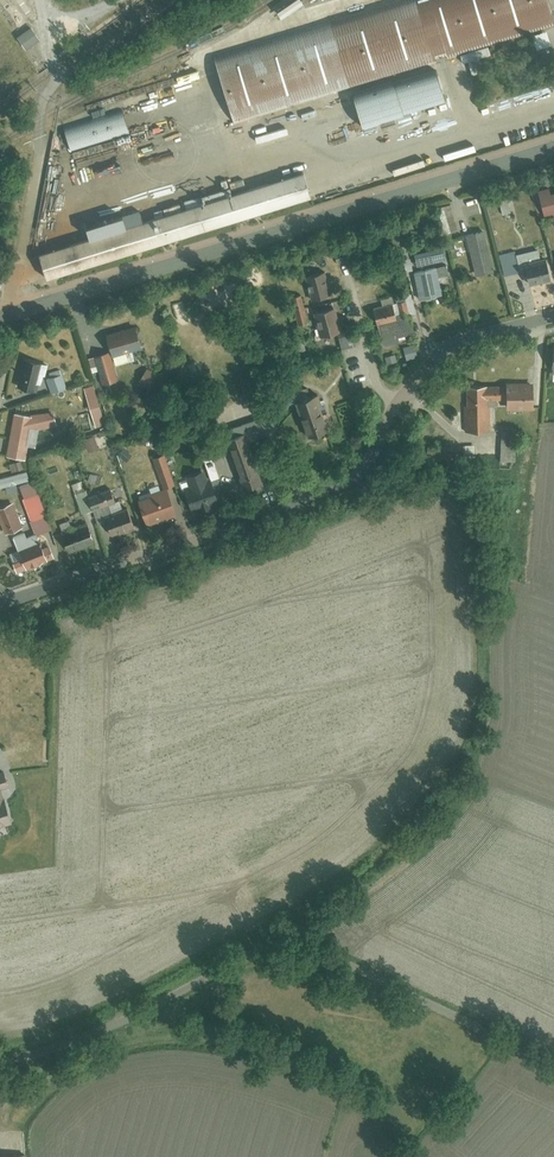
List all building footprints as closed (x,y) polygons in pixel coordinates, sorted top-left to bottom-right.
[(217,60),(237,124),(553,28),(553,6),(552,0),(414,0),(217,60)] [(438,72),(356,94),(365,126),(447,104),(438,72)] [(64,129),(71,152),(130,134),(123,111),(64,129)] [(303,174),(38,254),(45,280),(311,200),(303,174)] [(548,188),(536,192),(540,206),(552,202),(548,188)] [(508,201),(499,203),(502,217),(512,214),(508,201)] [(453,207),(441,210),(447,237),(460,234),(453,207)] [(472,276),(494,271),(486,233),(464,237),(472,276)] [(532,289),(553,284),(548,263),(543,264),(540,252),(518,258),(516,252),(507,254),(509,260),(502,262),(506,278),(528,273),(532,289)] [(412,271),(418,301),(442,297),(437,267),(412,271)] [(311,301),(332,296),(326,270),(305,275),(311,301)] [(290,299),(296,326),(311,322),(305,295),(290,299)] [(405,299),(373,307),(380,338),(412,331),(405,299)] [(320,338),(339,333),(332,307),(313,312),(320,338)] [(132,326),(105,334),(111,357),(139,349),(132,326)] [(103,353),(90,358),(99,384),(112,380),(103,353)] [(18,387),(35,391),(42,366),(24,361),(18,387)] [(157,378),(148,372),(140,384),(149,390),(157,378)] [(53,395),(68,390),(62,374),(47,380),(53,395)] [(507,388),(468,389),(468,439),(492,439),(491,404),(506,403),(507,413),(535,413),(535,384),(507,384),(507,388)] [(93,387),(84,390),(95,428),(104,425),(93,387)] [(310,439),(331,431),(316,394),(295,402),(310,439)] [(31,431),(57,428),(55,414),(31,417),(14,416),(7,459),(27,463),(31,431)] [(515,442),(501,441),(500,459),(514,460),(515,442)] [(164,457),(154,460),(165,492),(175,488),(164,457)] [(215,462),(206,465),(212,484),(221,481),(215,462)] [(205,472),(187,478),(190,488),(185,490),(193,512),(219,503),(214,487),(211,488),(205,472)] [(88,496),(94,512),(102,535),(110,532),(112,538),(136,530),(125,499),(116,502),(112,488),(88,496)] [(150,494),(138,498),(149,529),(178,518),(169,491),(151,497),(150,494)] [(87,493),(78,496),(84,515),(94,512),(88,496),(87,493)] [(39,496),(24,501),(31,523),(46,518),(39,496)] [(6,537),(24,530),(15,504),(0,510),(0,521),(6,537)] [(59,525),(70,553),(97,543),(90,524),(73,530),(70,521),(59,525)] [(25,534),(15,538),(28,572),(56,561),(50,545),(44,548),(39,534),(27,539),(25,534)] [(28,762),(12,759),(9,772),(25,776),(28,762)] [(23,820),(7,771),(0,773),(0,828),(23,820)] [(35,777),(36,785),(46,783),(45,775),(35,777)]
